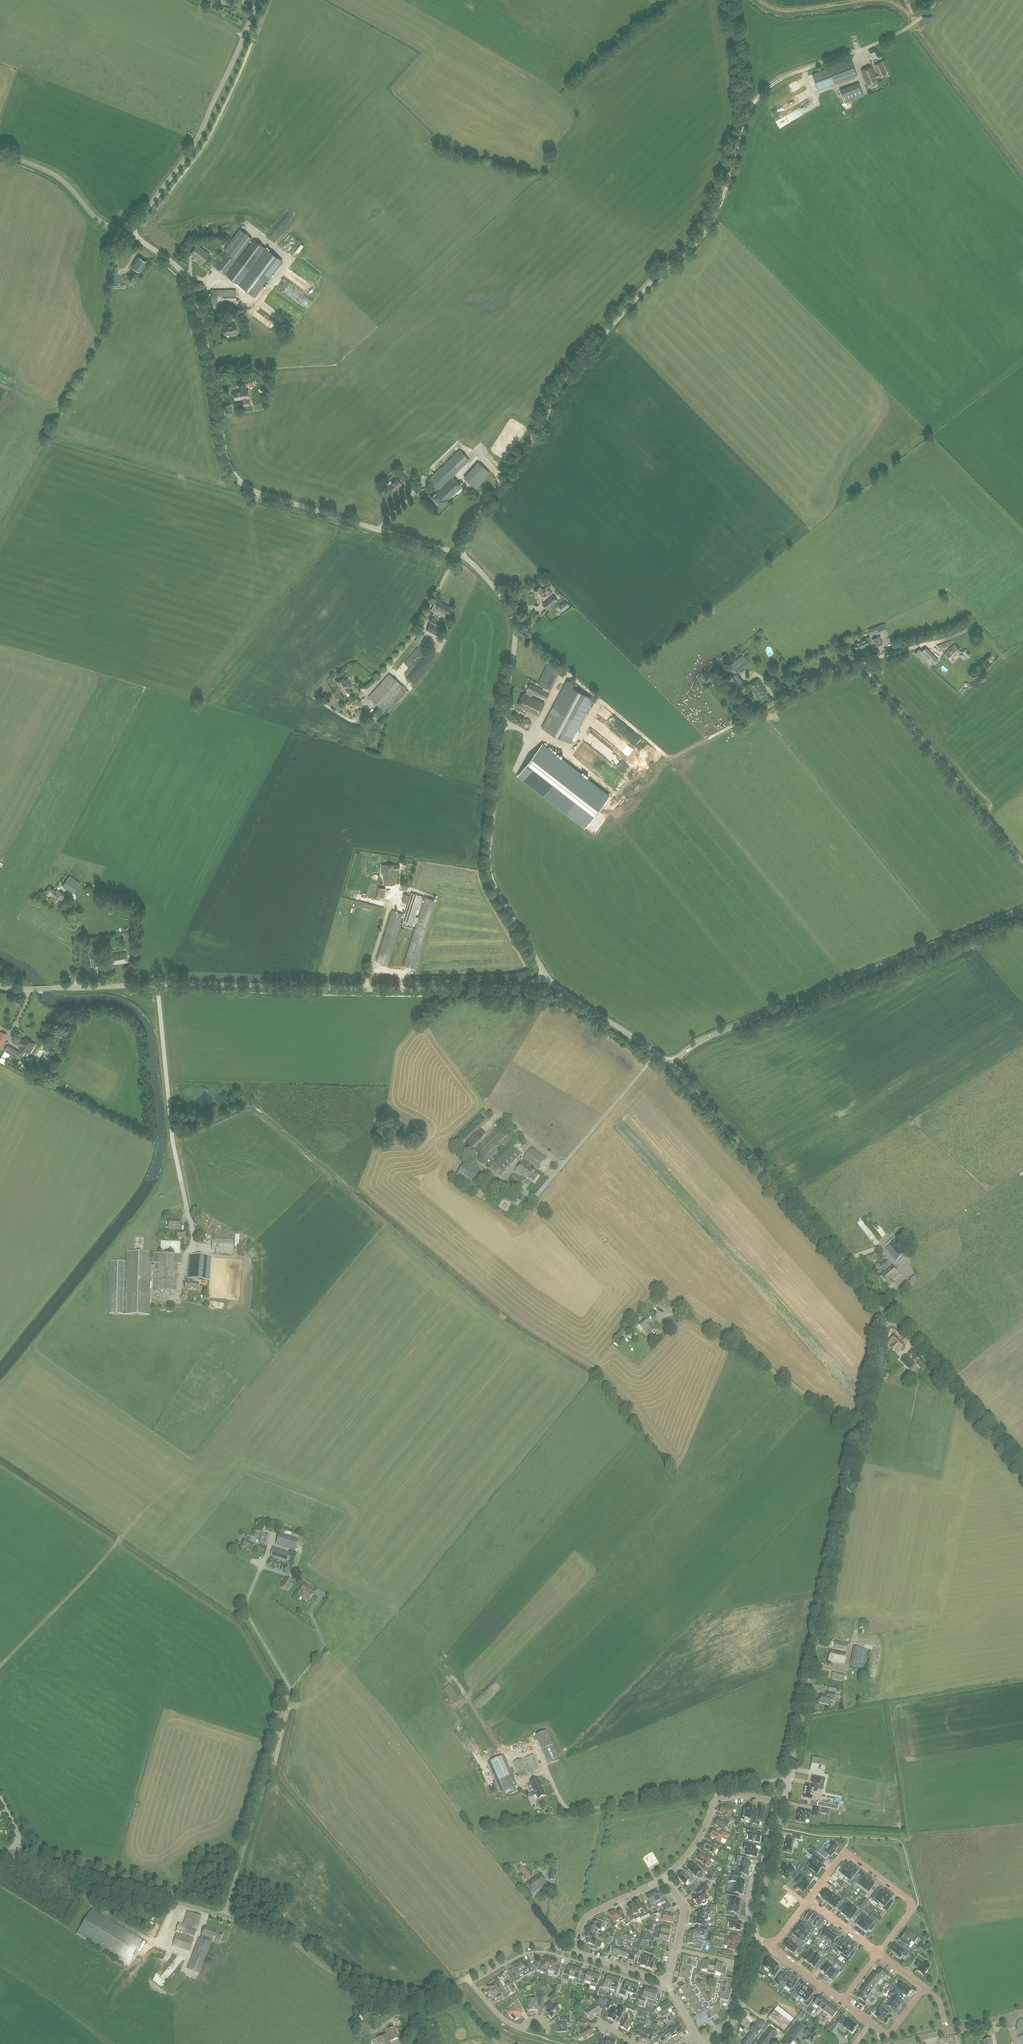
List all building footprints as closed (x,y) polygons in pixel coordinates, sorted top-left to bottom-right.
[(853,39),(856,48),(862,46),(859,38),(853,39)] [(852,60),(830,68),(829,68),(812,74),(818,89),(835,83),(857,75),(852,60)] [(878,74),(876,75),(877,78),(879,77),(886,75),(881,62),(874,65),(878,74)] [(877,78),(876,75),(872,66),(861,70),(867,85),(878,81),(877,78)] [(804,84),(807,82),(805,78),(792,83),(795,91),(805,87),(804,84)] [(860,83),(841,89),(845,101),(864,95),(860,83)] [(771,110),(775,117),(810,98),(806,91),(771,110)] [(813,101),(795,109),(799,117),(817,108),(813,101)] [(225,274),(236,259),(252,238),(240,229),(223,250),(227,253),(216,267),(225,274)] [(250,293),(262,279),(267,283),(283,261),(253,239),(237,261),(238,261),(227,276),(241,286),(250,293)] [(191,253),(204,263),(210,254),(197,245),(191,253)] [(140,272),(146,262),(138,257),(132,267),(140,272)] [(210,304),(236,304),(236,290),(211,290),(210,304)] [(300,301),(307,308),(312,302),(305,296),(300,301)] [(237,333),(235,323),(226,325),(226,326),(222,328),(225,335),(229,334),(229,335),(237,333)] [(248,390),(243,391),(242,390),(236,391),(237,392),(234,392),(235,400),(243,399),(243,401),(241,401),(242,406),(250,405),(248,390)] [(460,450),(437,472),(434,468),(431,471),(434,475),(428,480),(436,488),(435,489),(437,491),(431,497),(441,507),(462,487),(461,486),(463,484),(460,481),(458,483),(452,477),(470,460),(460,450)] [(479,463),(465,479),(476,489),(491,472),(479,463)] [(397,478),(389,486),(394,492),(402,484),(404,487),(407,484),(400,478),(398,480),(397,478)] [(552,593),(550,590),(547,586),(543,589),(540,586),(534,592),(540,599),(542,597),(545,599),(552,593)] [(552,594),(541,603),(546,609),(557,601),(552,594)] [(564,610),(571,605),(568,601),(561,606),(564,610)] [(436,609),(448,615),(451,608),(440,602),(436,609)] [(427,630),(438,636),(442,629),(431,623),(427,630)] [(880,636),(872,639),(875,647),(880,645),(880,644),(882,643),(880,636)] [(856,649),(862,647),(862,646),(863,645),(864,647),(870,646),(867,638),(854,643),(856,649)] [(953,661),(962,651),(954,644),(945,654),(953,661)] [(920,649),(917,651),(914,654),(929,669),(932,666),(938,660),(926,648),(922,651),(920,649)] [(426,667),(437,657),(432,652),(421,662),(426,667)] [(743,655),(729,666),(735,674),(749,663),(743,655)] [(551,690),(560,672),(547,665),(538,684),(551,690)] [(373,714),(378,718),(406,688),(390,674),(369,697),(380,706),(373,714)] [(725,682),(732,691),(742,684),(742,683),(742,684),(735,675),(735,674),(725,682)] [(337,682),(344,693),(351,690),(350,688),(352,686),(348,679),(345,680),(343,678),(337,682)] [(749,684),(757,697),(767,692),(759,679),(749,684)] [(531,683),(527,692),(532,694),(533,693),(547,699),(550,692),(531,683)] [(566,683),(551,711),(542,728),(570,743),(594,698),(566,683)] [(531,696),(532,694),(527,692),(526,694),(524,693),(518,705),(539,715),(545,703),(531,696)] [(612,720),(614,718),(606,708),(600,712),(609,722),(612,720)] [(518,775),(585,828),(609,796),(542,744),(518,775)] [(606,759),(617,765),(622,756),(607,748),(604,754),(608,756),(606,759)] [(397,884),(397,872),(397,870),(401,870),(401,865),(385,865),(381,865),(381,873),(385,873),(385,884),(397,884)] [(73,893),(81,883),(70,875),(62,886),(73,893)] [(54,895),(52,897),(60,903),(66,896),(58,889),(56,892),(54,891),(54,890),(50,886),(45,892),(49,896),(52,893),(54,895)] [(385,889),(374,886),(372,896),(383,899),(385,889)] [(422,896),(412,893),(402,922),(412,926),(422,896)] [(425,897),(404,965),(415,969),(437,901),(425,897)] [(392,910),(376,961),(388,965),(404,914),(392,910)] [(125,952),(113,954),(114,964),(127,962),(125,952)] [(93,967),(100,966),(99,958),(92,959),(93,967)] [(21,1046),(20,1047),(27,1051),(32,1043),(26,1039),(24,1041),(20,1038),(16,1043),(21,1046)] [(20,1053),(7,1044),(4,1050),(17,1058),(20,1053)] [(517,1136),(521,1133),(513,1124),(480,1154),(487,1162),(516,1135),(517,1136)] [(466,1139),(475,1131),(470,1126),(462,1134),(466,1139)] [(467,1144),(472,1148),(481,1139),(479,1136),(481,1138),(483,1136),(479,1132),(467,1144)] [(502,1172),(520,1155),(512,1146),(494,1163),(502,1172)] [(524,1159),(522,1162),(529,1167),(531,1164),(539,1169),(546,1159),(531,1149),(524,1159)] [(548,1157),(545,1162),(550,1165),(553,1159),(548,1157)] [(484,1174),(465,1160),(454,1174),(473,1189),(484,1174)] [(539,1176),(532,1171),(533,1170),(529,1167),(522,1162),(515,1171),(523,1176),(521,1178),(515,1174),(511,1179),(521,1186),(524,1182),(525,1182),(527,1179),(528,1178),(534,1183),(539,1176)] [(545,1162),(541,1168),(546,1172),(550,1166),(545,1162)] [(515,1202),(519,1193),(513,1190),(508,1188),(506,1193),(509,1194),(507,1199),(515,1202)] [(175,1221),(169,1220),(168,1228),(180,1229),(181,1220),(175,1220),(175,1221)] [(861,1227),(878,1246),(883,1241),(866,1223),(861,1227)] [(232,1249),(233,1240),(233,1236),(214,1235),(213,1239),(212,1248),(216,1249),(216,1253),(232,1254),(232,1249)] [(916,1260),(909,1250),(898,1236),(885,1247),(904,1270),(916,1260)] [(190,1255),(188,1277),(188,1278),(193,1279),(202,1280),(202,1284),(207,1285),(208,1280),(209,1280),(211,1256),(190,1255)] [(896,1270),(892,1265),(887,1270),(886,1268),(890,1265),(886,1260),(880,1265),(885,1271),(883,1273),(881,1275),(890,1287),(895,1283),(892,1280),(900,1274),(896,1270)] [(193,1282),(193,1279),(188,1278),(188,1277),(185,1277),(184,1288),(198,1289),(199,1283),(193,1282)] [(903,1293),(908,1288),(904,1284),(899,1289),(903,1293)] [(669,1313),(673,1307),(662,1299),(658,1305),(669,1313)] [(651,1323),(652,1322),(648,1317),(639,1325),(643,1330),(644,1329),(649,1335),(656,1329),(651,1323)] [(893,1335),(888,1340),(889,1341),(888,1341),(890,1343),(890,1342),(892,1344),(890,1346),(891,1347),(890,1348),(893,1352),(898,1348),(902,1344),(893,1335)] [(910,1368),(912,1370),(916,1365),(915,1363),(907,1356),(902,1361),(910,1368)] [(268,1545),(271,1536),(262,1533),(259,1543),(268,1545)] [(295,1551),(298,1541),(279,1534),(276,1545),(295,1551)] [(242,1546),(251,1551),(254,1544),(252,1543),(255,1538),(251,1536),(248,1542),(245,1540),(242,1546)] [(287,1562),(290,1552),(273,1547),(270,1556),(287,1562)] [(286,1577),(280,1586),(287,1591),(293,1581),(286,1577)] [(307,1599),(309,1600),(313,1594),(310,1592),(312,1589),(304,1584),(300,1591),(303,1593),(301,1596),(307,1599)] [(838,1628),(849,1630),(849,1632),(854,1633),(856,1627),(839,1623),(838,1628)] [(847,1651),(849,1644),(835,1642),(834,1648),(847,1651)] [(854,1647),(850,1668),(864,1671),(869,1650),(854,1647)] [(829,1661),(844,1664),(847,1653),(831,1650),(829,1661)] [(832,1678),(844,1681),(845,1675),(833,1672),(832,1678)] [(834,1700),(835,1694),(826,1692),(825,1696),(821,1695),(819,1702),(829,1704),(831,1700),(834,1700)] [(560,1760),(547,1731),(538,1735),(551,1764),(560,1760)] [(517,1785),(503,1754),(488,1761),(501,1792),(517,1785)] [(534,1754),(526,1756),(532,1772),(540,1770),(534,1754)] [(529,1774),(522,1758),(514,1762),(521,1778),(529,1774)] [(819,1784),(821,1784),(822,1778),(812,1775),(811,1782),(813,1783),(812,1786),(806,1785),(803,1799),(811,1800),(813,1792),(815,1792),(817,1791),(819,1784)] [(532,1786),(534,1792),(530,1794),(532,1797),(536,1795),(538,1799),(545,1796),(539,1782),(532,1786)] [(818,1798),(817,1803),(831,1807),(832,1802),(818,1798)] [(720,1812),(726,1814),(725,1817),(731,1819),(733,1820),(735,1814),(732,1813),(733,1809),(728,1808),(728,1807),(728,1806),(726,1805),(725,1806),(725,1807),(722,1806),(720,1812)] [(746,1806),(745,1809),(742,1808),(740,1819),(744,1820),(744,1818),(750,1819),(750,1817),(751,1818),(753,1811),(752,1811),(753,1808),(751,1807),(752,1806),(747,1805),(747,1806),(746,1806)] [(758,1809),(758,1811),(755,1811),(752,1823),(759,1825),(760,1821),(763,1822),(765,1810),(763,1810),(763,1809),(759,1808),(759,1809),(758,1809)] [(810,1811),(799,1808),(796,1820),(797,1820),(797,1821),(801,1822),(801,1821),(803,1822),(804,1817),(809,1818),(810,1811)] [(729,1822),(731,1819),(725,1817),(724,1820),(722,1820),(718,1819),(715,1824),(720,1826),(719,1828),(724,1830),(724,1828),(725,1828),(726,1826),(727,1827),(730,1822),(729,1822)] [(761,1835),(757,1834),(758,1830),(747,1828),(746,1832),(750,1833),(749,1840),(760,1842),(761,1835)] [(713,1830),(710,1836),(717,1839),(716,1840),(721,1842),(722,1838),(727,1840),(728,1838),(729,1839),(731,1834),(722,1831),(721,1833),(713,1830)] [(787,1838),(784,1852),(792,1853),(795,1840),(787,1838)] [(712,1845),(707,1842),(706,1843),(705,1843),(704,1845),(705,1846),(704,1848),(714,1854),(717,1849),(719,1849),(721,1846),(714,1842),(712,1845)] [(825,1843),(818,1853),(824,1858),(827,1854),(830,1856),(838,1847),(831,1842),(829,1846),(825,1843)] [(756,1857),(758,1850),(755,1850),(756,1846),(745,1843),(744,1847),(743,1851),(746,1852),(746,1855),(749,1855),(749,1856),(753,1857),(753,1856),(756,1857)] [(1012,1848),(1014,1859),(1022,1858),(1022,1851),(1019,1851),(1018,1847),(1012,1848)] [(1007,1849),(1000,1850),(1002,1862),(1009,1861),(1010,1866),(1015,1865),(1013,1852),(1008,1853),(1007,1849)] [(707,1857),(701,1853),(697,1859),(703,1863),(702,1863),(706,1865),(709,1861),(715,1865),(718,1861),(709,1855),(707,1857)] [(737,1863),(737,1866),(748,1869),(749,1866),(750,1866),(751,1863),(743,1861),(743,1858),(737,1856),(735,1863),(737,1863)] [(814,1862),(809,1868),(817,1874),(822,1867),(819,1865),(823,1861),(817,1856),(813,1861),(814,1862)] [(969,1862),(968,1862),(971,1874),(976,1873),(976,1875),(981,1874),(978,1865),(975,1865),(974,1861),(973,1861),(973,1860),(969,1861),(969,1862)] [(963,1868),(959,1869),(962,1878),(965,1877),(965,1876),(971,1874),(968,1862),(966,1863),(966,1862),(962,1863),(962,1864),(961,1864),(963,1868)] [(697,1868),(693,1863),(691,1865),(690,1865),(688,1866),(688,1867),(688,1868),(696,1876),(701,1871),(698,1867),(697,1868)] [(845,1877),(852,1868),(847,1863),(843,1869),(839,1866),(835,1872),(839,1875),(840,1873),(845,1877)] [(797,1876),(801,1871),(798,1868),(795,1871),(789,1866),(787,1864),(782,1870),(784,1871),(782,1875),(787,1879),(790,1876),(792,1877),(794,1874),(797,1876)] [(748,1872),(748,1869),(737,1866),(735,1872),(732,1872),(731,1875),(739,1877),(740,1874),(748,1876),(749,1872),(748,1872)] [(521,1870),(523,1873),(527,1879),(531,1876),(527,1870),(526,1867),(521,1870)] [(955,1867),(949,1868),(951,1876),(952,1880),(955,1879),(957,1887),(963,1885),(959,1873),(957,1873),(955,1867)] [(1010,1872),(1006,1873),(1007,1880),(1019,1878),(1018,1871),(1020,1871),(1019,1867),(1010,1868),(1010,1872)] [(854,1877),(858,1872),(852,1868),(845,1877),(850,1881),(848,1883),(852,1886),(854,1883),(857,1879),(854,1877)] [(687,1877),(683,1872),(678,1877),(685,1884),(688,1881),(691,1884),(695,1880),(690,1874),(687,1877)] [(533,1893),(548,1883),(541,1873),(526,1883),(533,1893)] [(709,1873),(705,1878),(710,1881),(717,1879),(709,1873)] [(797,1887),(803,1892),(809,1884),(805,1881),(807,1878),(801,1873),(795,1881),(799,1885),(797,1887)] [(745,1882),(741,1881),(742,1878),(739,1877),(731,1875),(729,1881),(732,1882),(731,1886),(743,1888),(744,1886),(745,1885),(746,1883),(745,1882)] [(862,1890),(870,1881),(869,1880),(869,1879),(866,1877),(865,1877),(864,1877),(861,1881),(858,1879),(854,1885),(857,1887),(862,1890)] [(1019,1878),(1007,1880),(1009,1886),(1013,1886),(1013,1890),(1015,1890),(1021,1889),(1019,1878)] [(872,1889),(875,1885),(874,1884),(874,1883),(871,1880),(870,1881),(862,1890),(867,1894),(866,1895),(870,1897),(874,1891),(872,1889)] [(942,1883),(935,1885),(938,1895),(940,1895),(941,1898),(952,1895),(951,1889),(944,1891),(942,1883)] [(698,1905),(701,1903),(703,1905),(705,1904),(706,1903),(707,1901),(706,1899),(708,1898),(704,1893),(709,1889),(705,1884),(695,1891),(698,1895),(693,1898),(698,1905)] [(983,1890),(981,1884),(971,1887),(973,1893),(983,1890)] [(743,1891),(743,1888),(731,1886),(730,1892),(727,1891),(727,1895),(729,1895),(734,1896),(734,1893),(741,1895),(742,1895),(742,1894),(743,1894),(744,1892),(743,1891)] [(1010,1895),(1011,1902),(1022,1900),(1022,1899),(1022,1894),(1022,1889),(1021,1889),(1015,1890),(1016,1894),(1010,1895)] [(826,1902),(832,1894),(828,1890),(821,1898),(826,1902)] [(878,1905),(887,1894),(881,1890),(878,1894),(876,1892),(870,1899),(878,1905)] [(984,1895),(983,1890),(973,1893),(974,1898),(984,1895)] [(666,1897),(664,1898),(663,1895),(660,1897),(657,1892),(652,1894),(656,1902),(657,1905),(665,1901),(667,1904),(669,1902),(666,1897)] [(653,1904),(656,1902),(652,1894),(646,1897),(649,1903),(647,1904),(649,1909),(652,1908),(651,1906),(654,1905),(653,1904)] [(789,1907),(795,1899),(788,1894),(782,1902),(789,1907)] [(831,1905),(837,1897),(832,1894),(826,1902),(831,1905)] [(888,1903),(892,1898),(887,1894),(878,1905),(880,1903),(885,1907),(883,1909),(886,1912),(891,1906),(888,1903)] [(735,1897),(734,1896),(729,1895),(727,1902),(730,1902),(729,1906),(740,1908),(742,1902),(734,1900),(735,1897)] [(986,1901),(984,1895),(974,1898),(976,1904),(986,1901)] [(835,1909),(842,1901),(837,1897),(831,1905),(835,1909)] [(946,1901),(940,1903),(941,1909),(950,1907),(951,1907),(949,1900),(950,1900),(949,1897),(945,1898),(946,1901)] [(1011,1902),(1012,1908),(1018,1907),(1018,1912),(1022,1911),(1022,1900),(1011,1902)] [(639,1901),(633,1903),(640,1917),(640,1918),(649,1914),(648,1912),(645,1905),(642,1907),(639,1901)] [(845,1916),(853,1907),(845,1901),(842,1905),(842,1906),(844,1908),(840,1912),(845,1916)] [(987,1907),(986,1901),(976,1904),(978,1909),(987,1907)] [(640,1917),(633,1903),(634,1905),(628,1908),(631,1913),(628,1915),(631,1921),(640,1917)] [(739,1914),(740,1908),(729,1906),(728,1912),(725,1911),(725,1915),(730,1916),(731,1913),(739,1914)] [(861,1913),(853,1907),(845,1916),(847,1917),(846,1918),(849,1921),(850,1920),(851,1920),(854,1915),(857,1917),(861,1913)] [(941,1909),(943,1916),(949,1914),(950,1917),(954,1916),(953,1913),(952,1913),(950,1907),(941,1909)] [(144,1941),(104,1916),(92,1909),(77,1933),(128,1966),(144,1941)] [(673,1922),(674,1916),(669,1915),(668,1912),(667,1909),(661,1913),(659,1913),(660,1915),(662,1916),(662,1919),(662,1920),(663,1920),(673,1922)] [(710,1911),(703,1909),(700,1909),(699,1912),(696,1912),(696,1913),(695,1913),(695,1916),(695,1917),(695,1918),(704,1920),(708,1921),(708,1917),(710,1911)] [(615,1912),(620,1922),(623,1921),(624,1923),(625,1922),(626,1925),(630,1923),(630,1924),(629,1925),(633,1933),(636,1932),(628,1916),(625,1918),(622,1911),(616,1913),(615,1912)] [(861,1913),(857,1917),(860,1920),(857,1923),(856,1924),(861,1928),(869,1919),(865,1916),(866,1915),(862,1911),(861,1913)] [(176,1930),(195,1936),(202,1917),(188,1912),(183,1925),(179,1923),(176,1930)] [(620,1922),(615,1912),(609,1914),(612,1921),(609,1922),(612,1928),(613,1931),(617,1929),(615,1927),(618,1925),(617,1924),(616,1921),(619,1920),(620,1922)] [(824,1919),(818,1914),(816,1917),(814,1915),(814,1916),(810,1913),(806,1919),(815,1926),(819,1921),(822,1923),(824,1919)] [(1013,1916),(1014,1922),(1022,1921),(1022,1914),(1013,1916)] [(951,1921),(945,1922),(946,1929),(958,1925),(955,1916),(954,1916),(950,1917),(951,1921)] [(743,1925),(742,1924),(742,1923),(738,1922),(739,1919),(728,1917),(727,1922),(731,1922),(729,1928),(741,1931),(741,1929),(742,1929),(743,1925)] [(589,1925),(589,1927),(601,1930),(602,1927),(605,1928),(606,1921),(597,1918),(596,1920),(594,1920),(593,1922),(593,1925),(589,1925)] [(704,1920),(695,1918),(694,1924),(702,1926),(701,1929),(706,1931),(707,1931),(708,1924),(704,1923),(704,1920)] [(879,1921),(876,1919),(873,1922),(869,1919),(861,1928),(866,1932),(868,1930),(872,1925),(874,1928),(879,1921)] [(665,1924),(658,1922),(656,1928),(657,1928),(656,1932),(670,1935),(671,1929),(664,1927),(665,1924)] [(799,1926),(797,1929),(807,1937),(811,1932),(813,1934),(815,1930),(809,1926),(807,1929),(801,1925),(800,1927),(799,1926)] [(958,1925),(946,1929),(948,1935),(955,1933),(956,1936),(962,1935),(961,1931),(959,1931),(958,1925)] [(205,1926),(200,1938),(211,1943),(213,1938),(220,1940),(223,1933),(217,1931),(217,1930),(205,1926)] [(993,1926),(983,1929),(985,1934),(994,1932),(993,1926)] [(601,1931),(601,1930),(589,1927),(587,1932),(597,1935),(598,1930),(601,1931)] [(706,1931),(701,1929),(700,1929),(694,1928),(693,1931),(690,1931),(689,1937),(698,1939),(699,1936),(701,1937),(701,1936),(704,1936),(705,1934),(706,1934),(706,1931)] [(826,1941),(833,1932),(832,1931),(832,1929),(830,1928),(828,1928),(824,1934),(821,1932),(817,1937),(822,1941),(823,1939),(826,1941)] [(807,1937),(797,1929),(794,1933),(795,1933),(793,1935),(799,1940),(796,1943),(797,1943),(802,1947),(805,1944),(803,1942),(807,1937)] [(913,1934),(907,1930),(903,1935),(914,1943),(918,1938),(919,1939),(921,1936),(915,1931),(913,1934)] [(595,1940),(597,1935),(587,1932),(586,1937),(602,1942),(595,1940)] [(669,1942),(670,1935),(656,1932),(656,1936),(655,1936),(653,1942),(661,1944),(661,1940),(669,1942)] [(835,1933),(833,1932),(826,1941),(829,1944),(828,1945),(833,1949),(837,1944),(834,1942),(838,1936),(838,1934),(836,1933),(835,1933)] [(994,1932),(985,1934),(986,1940),(996,1937),(994,1932)] [(189,1951),(194,1939),(177,1933),(173,1946),(189,1951)] [(726,1937),(725,1945),(728,1946),(728,1949),(736,1951),(739,1937),(731,1935),(730,1938),(726,1937)] [(914,1943),(903,1935),(899,1940),(905,1945),(903,1947),(909,1952),(911,1949),(909,1947),(910,1945),(910,1944),(912,1942),(914,1943)] [(955,1942),(951,1943),(951,1945),(952,1949),(953,1950),(964,1947),(962,1941),(964,1940),(963,1936),(957,1938),(957,1941),(955,1942)] [(600,1948),(602,1942),(586,1937),(589,1938),(587,1944),(593,1946),(592,1949),(597,1951),(599,1947),(600,1948)] [(698,1942),(698,1939),(689,1937),(688,1944),(695,1945),(695,1949),(701,1950),(703,1944),(700,1943),(698,1942)] [(996,1937),(986,1940),(988,1945),(998,1943),(996,1937)] [(199,1974),(211,1943),(200,1938),(199,1938),(187,1969),(199,1974)] [(840,1956),(849,1944),(844,1940),(840,1946),(837,1944),(833,1949),(832,1950),(837,1953),(838,1951),(842,1954),(840,1956)] [(620,1950),(620,1949),(617,1948),(618,1946),(615,1945),(616,1942),(614,1941),(609,1954),(612,1955),(612,1956),(618,1958),(619,1956),(618,1956),(620,1950)] [(802,1947),(797,1943),(795,1946),(789,1941),(788,1942),(787,1942),(785,1945),(785,1946),(785,1947),(794,1954),(797,1950),(799,1951),(802,1947)] [(850,1954),(855,1948),(852,1947),(853,1946),(850,1943),(849,1944),(840,1956),(848,1962),(853,1956),(850,1954)] [(998,1943),(988,1945),(989,1951),(999,1948),(998,1943)] [(624,1957),(627,1946),(622,1945),(620,1949),(620,1950),(618,1956),(619,1956),(624,1957)] [(895,1946),(894,1946),(891,1949),(892,1950),(891,1951),(896,1955),(895,1956),(900,1959),(900,1958),(901,1958),(903,1955),(906,1957),(910,1952),(904,1948),(902,1950),(895,1945),(895,1946)] [(631,1953),(632,1949),(632,1948),(627,1946),(624,1957),(629,1959),(631,1953)] [(964,1947),(953,1950),(953,1952),(953,1953),(954,1956),(958,1955),(960,1960),(967,1958),(964,1947)] [(816,1954),(808,1948),(805,1953),(808,1955),(804,1960),(809,1964),(816,1954)] [(639,1959),(641,1952),(641,1951),(640,1954),(635,1952),(635,1950),(632,1949),(631,1953),(629,1959),(628,1961),(634,1963),(635,1958),(638,1959),(639,1959)] [(650,1958),(651,1956),(651,1955),(641,1952),(639,1959),(642,1960),(642,1961),(642,1962),(643,1962),(641,1966),(647,1968),(650,1960),(650,1958)] [(824,1960),(816,1954),(809,1964),(814,1968),(818,1963),(821,1965),(821,1964),(824,1960)] [(982,1955),(966,1959),(967,1965),(971,1964),(974,1965),(973,1972),(981,1973),(983,1963),(980,1962),(982,1955)] [(657,1966),(659,1959),(650,1957),(651,1956),(650,1958),(650,1960),(647,1968),(652,1970),(654,1965),(657,1966)] [(682,1965),(679,1978),(685,1979),(685,1982),(686,1985),(680,1988),(685,1996),(687,2000),(688,1999),(689,2001),(688,2002),(690,2006),(695,2013),(696,2013),(705,2007),(704,2005),(708,2003),(706,2002),(703,1998),(701,2000),(698,1995),(700,1993),(698,1988),(695,1985),(693,1986),(690,1982),(693,1967),(696,1968),(698,1962),(695,1961),(694,1961),(692,1961),(693,1958),(684,1956),(682,1963),(683,1963),(683,1965),(682,1965)] [(926,1960),(922,1957),(915,1966),(919,1969),(917,1971),(923,1975),(925,1973),(926,1973),(928,1970),(927,1970),(930,1966),(924,1962),(926,1960)] [(549,1970),(552,1959),(548,1958),(548,1959),(546,1958),(544,1964),(539,1963),(537,1970),(541,1972),(542,1968),(549,1970)] [(556,1960),(552,1959),(549,1970),(555,1972),(554,1976),(558,1977),(560,1969),(556,1968),(558,1962),(555,1961),(556,1960)] [(765,1963),(764,1965),(773,1972),(771,1975),(774,1977),(778,1972),(775,1970),(778,1966),(769,1959),(767,1960),(764,1963),(765,1963)] [(711,1973),(713,1963),(708,1962),(708,1961),(703,1960),(702,1969),(708,1971),(707,1973),(711,1973)] [(820,1971),(826,1975),(833,1966),(826,1960),(822,1965),(824,1966),(820,1971)] [(521,1961),(518,1963),(524,1973),(529,1970),(531,1973),(535,1971),(534,1969),(531,1964),(528,1966),(527,1966),(524,1961),(521,1962),(521,1961)] [(524,1973),(518,1963),(515,1965),(515,1966),(513,1967),(516,1972),(515,1973),(512,1975),(516,1982),(521,1980),(518,1976),(524,1973)] [(719,1964),(713,1963),(711,1973),(715,1974),(715,1972),(721,1974),(723,1965),(719,1964)] [(569,1976),(572,1977),(575,1968),(573,1968),(573,1967),(570,1966),(570,1967),(569,1966),(568,1970),(565,1968),(561,1978),(567,1980),(568,1977),(569,1978),(569,1976)] [(829,1980),(829,1979),(830,1980),(834,1975),(837,1977),(841,1972),(837,1970),(832,1967),(833,1966),(826,1975),(825,1976),(826,1977),(825,1977),(829,1980)] [(580,1984),(583,1974),(580,1973),(581,1970),(575,1968),(572,1977),(575,1978),(574,1980),(575,1980),(575,1983),(580,1984)] [(887,1976),(889,1973),(887,1972),(884,1969),(882,1972),(881,1972),(879,1970),(878,1972),(876,1975),(875,1975),(881,1979),(883,1980),(886,1976),(887,1976)] [(591,1983),(594,1974),(588,1972),(587,1975),(583,1974),(580,1984),(584,1985),(585,1981),(591,1983)] [(781,1983),(786,1986),(793,1976),(790,1973),(790,1974),(787,1972),(783,1978),(781,1976),(776,1982),(779,1985),(781,1983)] [(599,1990),(603,1979),(600,1978),(600,1976),(594,1974),(591,1983),(590,1986),(596,1988),(596,1989),(599,1990)] [(881,1979),(875,1975),(876,1975),(874,1974),(871,1978),(878,1984),(881,1979)] [(611,1989),(614,1978),(608,1976),(607,1978),(604,1977),(603,1979),(599,1990),(600,1988),(604,1989),(604,1987),(611,1989)] [(796,1979),(797,1978),(793,1976),(786,1986),(791,1990),(789,1992),(792,1994),(796,1989),(796,1988),(794,1986),(798,1981),(796,1979)] [(715,1991),(715,1994),(718,1994),(717,1999),(718,1999),(718,2000),(719,2001),(719,1999),(728,2001),(729,1997),(730,1992),(731,1988),(730,1988),(731,1986),(732,1986),(732,1984),(733,1979),(724,1977),(723,1981),(721,1981),(721,1980),(718,1980),(717,1981),(717,1984),(720,1985),(720,1986),(719,1990),(718,1992),(715,1991)] [(489,1991),(491,1995),(503,1987),(498,1978),(492,1981),(493,1984),(493,1986),(489,1988),(490,1991),(489,1991)] [(619,1996),(623,1983),(619,1982),(620,1980),(614,1978),(611,1989),(617,1991),(615,1994),(619,1996)] [(874,1988),(878,1984),(871,1978),(867,1983),(874,1988)] [(630,1993),(633,1984),(627,1982),(626,1984),(623,1983),(619,1996),(619,1994),(626,1996),(627,1992),(630,1993)] [(871,1993),(874,1988),(867,1983),(864,1987),(871,1993)] [(899,1987),(897,1985),(894,1990),(899,1994),(901,1991),(907,1996),(912,1990),(902,1983),(899,1987)] [(638,2000),(642,1989),(639,1988),(639,1986),(633,1984),(630,1993),(633,1994),(632,1998),(638,2000)] [(798,1996),(801,1998),(809,1989),(807,1987),(807,1986),(805,1985),(804,1985),(799,1991),(796,1989),(792,1994),(797,1998),(798,1996)] [(509,1997),(503,1987),(491,1995),(493,1998),(494,1997),(496,2000),(500,1997),(501,1997),(503,2000),(509,1997)] [(867,1997),(871,1993),(864,1987),(860,1992),(862,1993),(867,1997)] [(649,1999),(652,1991),(646,1988),(645,1990),(642,1989),(638,2000),(645,2002),(646,1998),(649,1999)] [(812,1990),(811,1990),(809,1989),(801,1998),(804,2001),(803,2003),(808,2007),(812,2001),(809,1999),(814,1993),(813,1992),(813,1991),(812,1990)] [(900,2000),(903,1997),(899,1994),(894,1990),(891,1993),(893,1995),(889,2000),(899,2007),(901,2005),(904,2002),(900,2000)] [(658,1992),(652,1991),(649,1999),(652,2000),(651,2004),(657,2006),(660,2002),(660,1999),(661,1995),(657,1994),(658,1992)] [(554,1992),(548,1997),(552,2001),(557,1996),(554,1992)] [(529,2000),(529,2011),(538,2010),(537,2002),(542,2002),(542,1993),(536,1994),(537,1999),(529,2000)] [(866,2003),(869,1998),(867,1997),(862,1993),(858,1998),(862,2000),(859,2003),(865,2007),(867,2004),(866,2003)] [(819,2008),(824,2001),(820,1997),(814,2004),(819,2008)] [(603,1998),(602,2000),(598,1998),(597,2002),(596,2006),(595,2005),(585,2012),(591,2020),(594,2017),(593,2017),(600,2012),(597,2008),(598,2007),(600,2008),(600,2009),(604,2010),(607,2000),(603,1998)] [(511,2010),(512,2011),(509,2014),(514,2019),(515,2020),(516,2020),(516,2019),(517,2019),(522,2014),(522,2013),(522,2012),(519,2009),(522,2006),(518,1999),(514,2004),(515,2005),(511,2010)] [(697,2016),(694,2017),(700,2028),(707,2023),(710,2022),(707,2017),(710,2016),(712,2018),(717,2015),(718,2015),(720,2018),(724,2015),(722,2012),(723,2011),(719,2003),(719,2001),(718,2000),(718,1999),(717,1999),(716,2001),(713,2003),(712,2000),(710,2002),(708,2003),(704,2005),(705,2007),(696,2013),(697,2016)] [(897,2009),(899,2007),(889,2000),(885,2005),(883,2003),(880,2007),(886,2011),(889,2008),(896,2013),(898,2010),(897,2009)] [(823,2011),(829,2004),(824,2001),(819,2008),(823,2011)] [(550,2002),(545,2006),(549,2010),(547,2012),(548,2014),(548,2015),(549,2016),(550,2016),(552,2017),(560,2010),(555,2005),(554,2006),(550,2002)] [(659,2012),(662,2018),(670,2013),(668,2011),(672,2009),(668,2002),(660,2007),(662,2011),(659,2012)] [(828,2015),(833,2007),(829,2004),(823,2011),(828,2015)] [(616,2010),(612,2008),(608,2018),(615,2021),(616,2017),(620,2018),(624,2009),(618,2006),(616,2010)] [(768,2019),(784,2031),(793,2019),(777,2007),(768,2019)] [(838,2011),(833,2007),(828,2015),(833,2018),(838,2011)] [(887,2016),(889,2013),(886,2011),(880,2007),(877,2011),(879,2013),(877,2017),(880,2019),(879,2020),(882,2022),(883,2021),(886,2024),(890,2018),(887,2016)] [(632,2023),(627,2019),(630,2015),(626,2013),(624,2012),(623,2016),(618,2023),(621,2025),(620,2026),(627,2031),(632,2023)] [(377,2017),(372,2017),(372,2018),(369,2018),(370,2025),(372,2025),(373,2028),(377,2028),(377,2017)] [(562,2021),(556,2022),(557,2032),(567,2032),(567,2024),(570,2024),(570,2017),(562,2017),(562,2021)] [(857,2025),(853,2023),(853,2022),(850,2019),(850,2020),(849,2020),(847,2022),(845,2020),(841,2017),(838,2023),(841,2025),(842,2024),(845,2026),(844,2027),(847,2030),(848,2029),(852,2032),(852,2031),(853,2032),(856,2028),(855,2028),(857,2025)] [(683,2033),(686,2031),(678,2019),(673,2022),(675,2025),(672,2027),(674,2029),(677,2035),(678,2037),(683,2034),(683,2033)] [(759,2020),(755,2025),(761,2030),(765,2024),(759,2020)] [(589,2027),(586,2029),(584,2027),(585,2027),(586,2023),(578,2021),(577,2025),(579,2026),(579,2028),(581,2032),(580,2032),(584,2040),(593,2034),(589,2027)] [(370,2035),(365,2022),(356,2026),(360,2038),(370,2035)] [(643,2031),(644,2029),(645,2025),(640,2024),(640,2025),(638,2025),(639,2023),(635,2022),(632,2033),(636,2034),(635,2036),(641,2038),(643,2031)] [(794,2040),(804,2027),(797,2022),(787,2035),(794,2040)] [(758,2033),(761,2030),(755,2025),(754,2024),(754,2025),(752,2028),(750,2031),(751,2031),(750,2032),(756,2036),(757,2037),(760,2034),(758,2033)] [(672,2037),(666,2027),(661,2030),(663,2033),(664,2035),(667,2040),(672,2037)] [(674,2029),(672,2027),(668,2030),(666,2027),(672,2037),(677,2035),(674,2029)] [(758,2042),(756,2041),(760,2043),(770,2043),(778,2034),(769,2027),(758,2042)] [(391,2038),(389,2039),(387,2034),(377,2038),(379,2043),(391,2043),(390,2042),(398,2039),(394,2028),(388,2030),(391,2038)] [(653,2030),(650,2029),(650,2031),(644,2029),(643,2031),(641,2038),(641,2040),(647,2041),(649,2036),(653,2037),(653,2035),(653,2030)] [(807,2032),(805,2035),(807,2036),(805,2039),(811,2043),(812,2043),(819,2035),(812,2030),(811,2031),(809,2029),(807,2032)] [(751,2042),(756,2036),(750,2032),(740,2043),(750,2043),(751,2042)] [(664,2035),(663,2033),(654,2038),(653,2040),(655,2043),(661,2041),(663,2043),(666,2043),(669,2043),(667,2040),(664,2035)] [(794,2040),(787,2035),(781,2043),(783,2043),(790,2043),(794,2040)]
